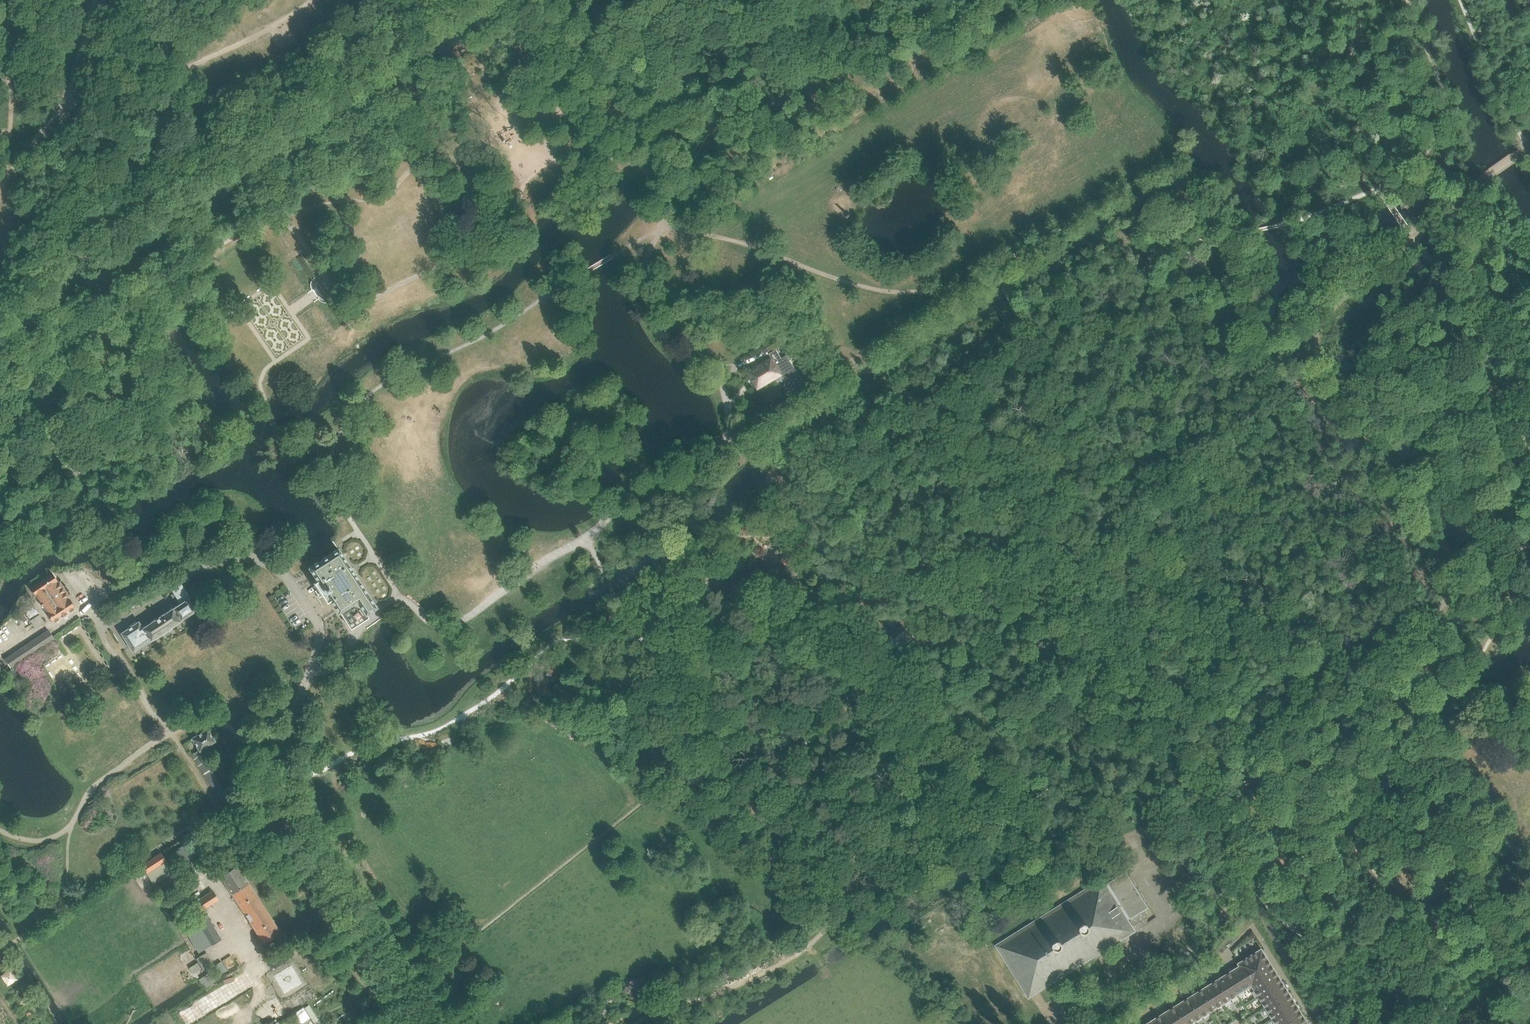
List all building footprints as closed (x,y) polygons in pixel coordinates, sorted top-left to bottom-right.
[(231,295),(220,293),(217,311),(229,312),(231,295)] [(785,380),(797,373),(787,355),(781,358),(776,349),(769,354),(771,357),(751,369),(761,387),(782,375),(785,380)] [(805,551),(798,537),(786,543),(793,557),(805,551)] [(323,558),(309,567),(317,580),(314,582),(318,589),(315,591),(319,596),(322,595),(327,602),(330,600),(338,612),(340,611),(350,627),(365,617),(364,614),(376,606),(338,548),(338,549),(323,558)] [(57,581),(53,574),(52,573),(30,587),(35,595),(36,595),(48,613),(47,613),(52,621),(54,620),(54,621),(58,619),(57,618),(61,615),(62,616),(66,613),(66,612),(69,610),(70,611),(73,609),(73,608),(75,606),(70,599),(68,600),(67,598),(71,596),(61,581),(58,583),(57,582),(57,581)] [(121,633),(133,651),(150,640),(150,641),(181,621),(180,620),(196,610),(187,597),(189,596),(181,583),(172,589),(174,594),(172,595),(175,601),(178,599),(181,602),(143,627),(139,621),(121,633)] [(44,622),(39,614),(30,601),(21,607),(30,620),(35,628),(44,622)] [(48,630),(4,659),(10,668),(55,639),(48,630)] [(3,675),(8,682),(18,675),(13,668),(3,675)] [(188,749),(223,805),(235,797),(206,750),(219,742),(212,729),(211,728),(211,727),(209,728),(193,736),(197,743),(188,749)] [(612,767),(614,764),(618,758),(612,754),(606,763),(612,767)] [(673,810),(678,813),(684,804),(679,801),(673,810)] [(170,870),(165,862),(166,861),(160,853),(141,865),(146,874),(148,874),(152,881),(170,870)] [(263,943),(281,932),(245,876),(237,865),(220,876),(263,943)] [(1102,880),(997,945),(1029,996),(1038,990),(1093,956),(1096,954),(1119,939),(1123,937),(1133,930),(1131,927),(1128,921),(1144,911),(1150,907),(1135,883),(1126,869),(1104,883),(1102,880)] [(196,903),(188,908),(196,921),(211,945),(211,946),(221,940),(205,915),(204,916),(202,912),(219,900),(213,891),(195,902),(196,903)] [(1131,927),(1135,925),(1147,917),(1144,911),(1128,921),(1131,927)] [(196,921),(186,927),(202,951),(211,945),(196,921)] [(1261,950),(1237,965),(1239,967),(1147,1023),(1190,1023),(1251,987),(1274,1023),(1306,1023),(1261,950)] [(207,952),(196,959),(202,969),(213,963),(207,952)] [(227,969),(222,961),(218,964),(217,963),(215,964),(220,973),(227,969)] [(16,979),(10,969),(0,976),(0,977),(6,986),(16,979)] [(302,1023),(310,1018),(303,1007),(295,1013),(302,1023)]
